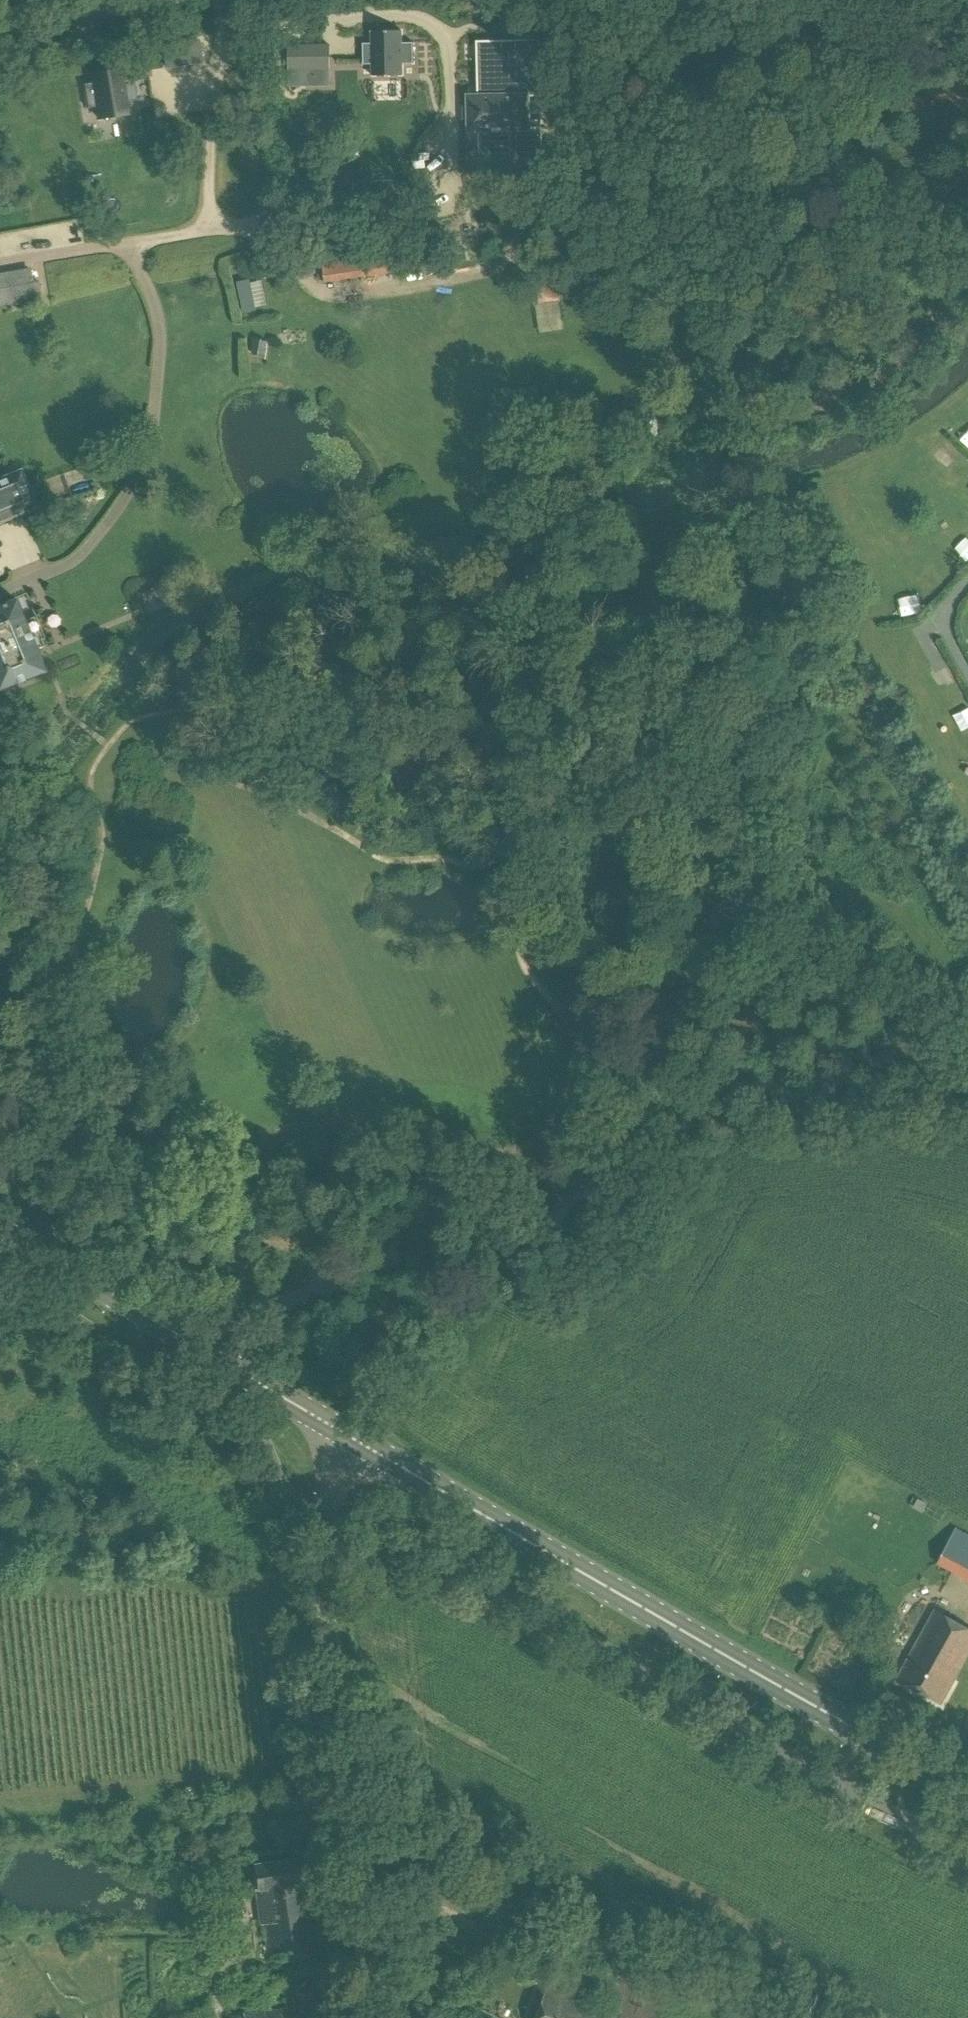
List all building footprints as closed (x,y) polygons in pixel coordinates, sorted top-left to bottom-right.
[(403,32),(371,33),(371,43),(363,43),(364,65),(371,64),(371,76),(404,75),(404,64),(414,64),(413,43),(404,43),(403,32)] [(542,93),(542,40),(478,40),(478,94),(466,94),(466,134),(480,134),(480,185),(544,185),(544,131),(533,131),(533,93),(542,93)] [(289,87),(304,86),(304,69),(330,68),(330,44),(289,44),(289,87)] [(167,48),(155,50),(159,74),(171,71),(167,48)] [(124,69),(89,75),(90,83),(84,84),(88,108),(94,107),(96,120),(131,115),(129,102),(138,100),(134,80),(126,81),(124,69)] [(324,282),(429,268),(425,241),(320,255),(324,282)] [(30,269),(0,274),(0,307),(41,300),(38,280),(32,281),(30,269)] [(535,304),(559,301),(556,276),(531,279),(535,304)] [(250,279),(237,282),(244,313),(257,310),(250,279)] [(284,329),(302,328),(302,318),(284,319),(284,329)] [(25,514),(24,512),(37,507),(21,468),(0,476),(0,524),(25,514)] [(15,598),(0,604),(0,688),(44,670),(15,598)] [(906,608),(912,627),(933,620),(927,601),(906,608)] [(955,1527),(936,1564),(948,1571),(967,1534),(955,1527)] [(967,1656),(967,1628),(936,1610),(899,1680),(943,1703),(967,1656)] [(270,1960),(316,1953),(302,1857),(255,1863),(270,1960)] [(546,1990),(535,2017),(620,2017),(546,1990)] [(304,2005),(244,2014),(245,2017),(305,2017),(304,2005)]
